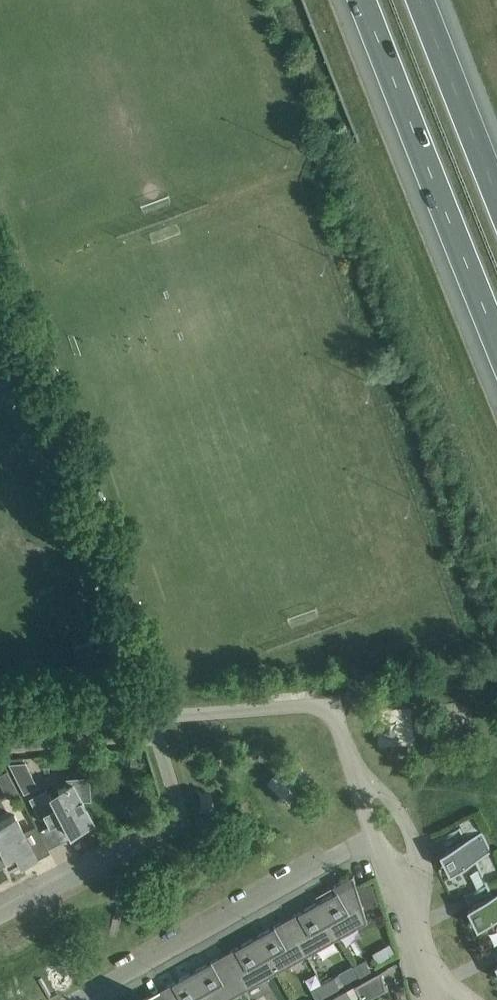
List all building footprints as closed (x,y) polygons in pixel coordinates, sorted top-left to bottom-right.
[(73,647),(75,653),(83,672),(118,658),(108,633),(73,647)] [(24,761),(7,762),(23,793),(37,786),(24,761)] [(48,824),(61,818),(69,832),(92,820),(81,799),(89,798),(88,777),(66,778),(67,785),(49,794),(46,788),(28,797),(39,818),(44,815),(48,824)] [(15,814),(0,822),(0,862),(3,861),(7,869),(35,854),(15,814)] [(446,850),(456,870),(475,861),(486,884),(496,879),(496,861),(475,816),(457,825),(465,840),(446,850)] [(337,891),(318,902),(338,937),(368,921),(354,874),(334,885),(337,891)] [(473,905),(484,925),(496,918),(496,879),(486,884),(492,895),(473,905)] [(318,902),(286,919),(306,955),(338,937),(318,902)] [(306,955),(286,919),(255,937),(275,973),(306,955)] [(255,937),(223,954),(244,990),(275,973),(255,937)] [(208,999),(226,999),(244,990),(223,954),(192,972),(208,999)] [(359,974),(360,975),(371,969),(366,959),(354,966),(359,974)] [(354,966),(341,973),(346,982),(359,974),(354,966)] [(382,970),(355,985),(364,999),(367,999),(387,989),(382,970)] [(161,989),(167,999),(208,999),(192,972),(161,989)] [(334,977),(323,983),(328,993),(340,986),(334,977)] [(328,993),(323,983),(312,990),(317,999),(328,993)] [(161,989),(142,999),(167,999),(161,989)] [(347,989),(336,996),(338,999),(351,999),(353,999),(347,989)]
